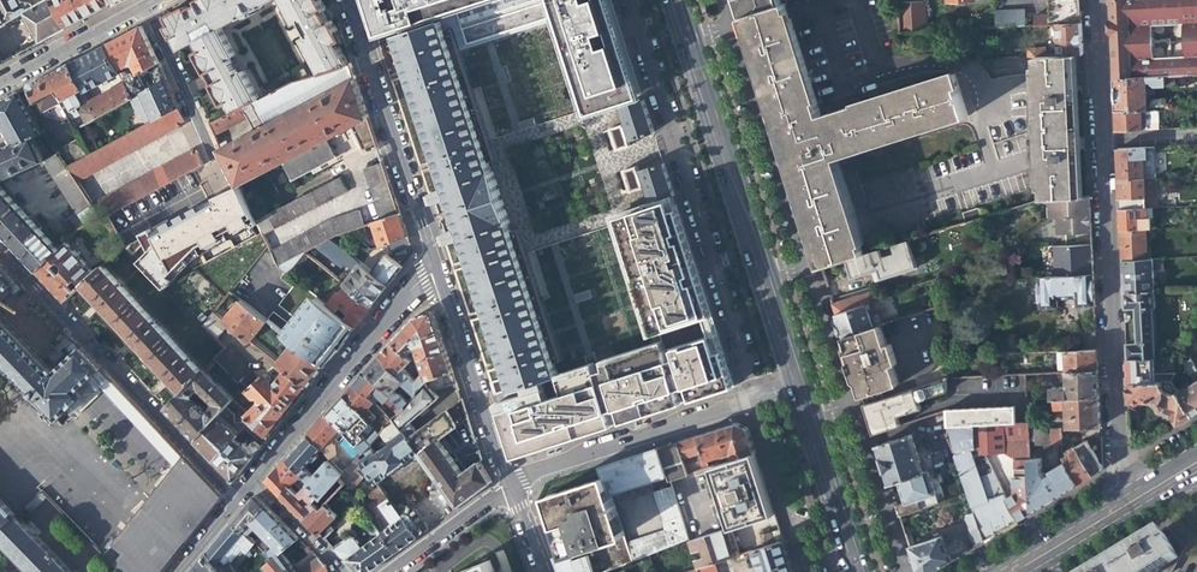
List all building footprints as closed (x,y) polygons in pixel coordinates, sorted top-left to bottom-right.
[(19,0),(0,0),(0,12),(6,23),(25,13),(41,43),(52,37),(66,29),(51,0),(44,0),(33,6),(30,4),(29,3),(26,2),(22,2),(20,3),(19,0)] [(66,29),(86,19),(112,5),(110,0),(51,0),(66,29)] [(196,1),(198,4),(194,6),(189,9),(187,5),(166,16),(170,24),(167,26),(173,39),(174,38),(180,49),(196,41),(202,50),(196,53),(207,73),(208,73),(211,77),(214,83),(212,84),(224,105),(229,102),(234,111),(243,107),(257,99),(242,69),(236,71),(231,61),(236,58),(220,28),(239,17),(240,19),(248,14),(250,16),(254,14),(253,12),(262,7),(262,5),(272,0),(197,0),(196,1)] [(321,73),(348,65),(337,46),(343,43),(331,22),(329,23),(326,18),(323,13),(326,11),(320,0),(282,0),(296,27),(301,24),(307,35),(302,38),(321,73)] [(369,14),(374,13),(370,0),(364,0),(369,14)] [(612,0),(370,0),(374,13),(369,14),(376,35),(456,9),(467,45),(550,18),(545,3),(550,1),(586,110),(641,92),(621,28),(615,9),(609,11),(606,4),(613,2),(612,0)] [(742,15),(745,14),(784,2),(786,1),(786,0),(737,0),(742,15)] [(1057,25),(1080,24),(1079,0),(1048,0),(1048,15),(1033,15),(1034,20),(1028,20),(1028,26),(1057,25)] [(1113,78),(1174,76),(1196,75),(1196,0),(1109,0),(1110,3),(1113,78)] [(899,3),(900,33),(927,31),(924,1),(899,3)] [(615,9),(613,2),(606,4),(609,11),(615,9)] [(821,116),(784,2),(745,14),(753,43),(786,147),(810,225),(823,268),(845,261),(865,255),(834,157),(967,115),(954,74),(821,116)] [(995,28),(1025,27),(1024,10),(994,12),(995,28)] [(511,231),(499,197),(488,163),(470,107),(445,31),(442,21),(397,36),(454,211),(512,389),(523,385),(557,374),(554,363),(511,231)] [(1057,25),(1059,56),(1071,56),(1082,55),(1081,35),(1080,24),(1057,25)] [(105,45),(120,73),(123,78),(126,84),(159,67),(141,26),(122,36),(105,45)] [(453,28),(445,31),(470,107),(488,163),(496,160),(490,140),(461,53),(453,28)] [(85,92),(120,73),(105,45),(84,57),(70,64),(84,90),(85,92)] [(1029,58),(1033,57),(1045,57),(1045,49),(1028,50),(1029,58)] [(1041,202),(1045,202),(1078,200),(1071,56),(1059,56),(1052,57),(1045,57),(1033,57),(1041,202)] [(75,94),(84,90),(70,64),(48,75),(28,86),(37,103),(55,93),(68,117),(70,121),(79,116),(76,110),(80,108),(81,104),(75,94)] [(249,118),(255,131),(262,127),(355,79),(350,64),(348,65),(321,73),(310,77),(298,80),(290,83),(279,88),(269,94),(257,99),(243,107),(249,118)] [(126,84),(134,98),(165,80),(163,76),(160,70),(159,67),(126,84)] [(294,73),(298,80),(310,77),(305,67),(294,73)] [(1174,86),(1174,76),(1113,78),(1113,86),(1114,96),(1145,94),(1145,82),(1150,82),(1150,84),(1154,87),(1174,86)] [(363,149),(376,143),(371,128),(355,79),(262,127),(255,131),(220,149),(219,150),(229,169),(238,186),(282,163),(291,181),(335,157),(326,139),(351,127),(363,149)] [(139,104),(147,124),(154,121),(161,117),(178,108),(171,94),(165,80),(142,93),(146,100),(139,104)] [(266,88),(269,94),(279,88),(276,83),(266,88)] [(90,103),(91,104),(98,118),(112,110),(123,104),(134,98),(126,84),(90,103)] [(18,92),(4,99),(0,101),(0,124),(3,130),(5,134),(11,145),(30,136),(40,132),(18,92)] [(61,121),(68,117),(55,93),(37,103),(44,115),(61,121)] [(1146,106),(1145,94),(1114,96),(1115,113),(1156,111),(1161,110),(1165,110),(1165,100),(1150,101),(1150,106),(1146,106)] [(631,139),(654,132),(648,113),(644,100),(620,108),(631,139)] [(87,124),(98,118),(91,104),(83,108),(82,113),(87,124)] [(127,111),(123,104),(112,110),(116,117),(127,111)] [(226,130),(249,118),(243,107),(234,111),(209,124),(214,135),(226,130)] [(178,108),(161,117),(170,131),(178,127),(177,126),(184,122),(178,108)] [(1161,128),(1161,110),(1156,111),(1157,123),(1147,123),(1147,129),(1161,128)] [(1156,111),(1115,113),(1115,116),(1115,131),(1147,129),(1147,123),(1157,123),(1156,111)] [(154,121),(162,135),(170,131),(161,117),(154,121)] [(519,123),(521,130),(537,125),(535,118),(519,123)] [(147,125),(155,139),(162,135),(154,121),(147,124),(147,125)] [(618,149),(630,145),(624,124),(611,128),(618,149)] [(140,128),(148,143),(155,139),(147,125),(140,128)] [(132,133),(140,147),(148,143),(140,128),(132,133)] [(124,137),(133,150),(140,147),(132,133),(124,137)] [(0,181),(43,162),(30,136),(11,145),(8,146),(0,150),(0,182),(0,181)] [(79,137),(56,149),(59,153),(67,167),(75,163),(82,159),(88,156),(89,155),(82,143),(79,137)] [(118,140),(126,154),(133,150),(124,137),(118,140)] [(110,144),(119,158),(126,154),(118,140),(110,144)] [(103,148),(111,162),(119,158),(110,144),(103,148)] [(104,166),(111,162),(103,148),(96,152),(104,166)] [(1117,158),(1118,179),(1141,178),(1141,170),(1142,169),(1142,158),(1146,158),(1146,148),(1116,150),(1117,158)] [(192,152),(184,156),(193,171),(199,168),(203,166),(197,151),(193,153),(192,152)] [(88,156),(97,169),(104,166),(96,152),(89,155),(88,156)] [(59,153),(43,162),(85,225),(100,217),(59,153)] [(82,159),(90,173),(97,169),(88,156),(82,159)] [(193,171),(184,156),(177,160),(185,175),(193,171)] [(75,163),(83,177),(90,173),(82,159),(75,163)] [(178,179),(185,175),(177,160),(169,163),(178,179)] [(76,180),(83,177),(75,163),(67,167),(76,180)] [(171,183),(178,179),(169,163),(162,167),(171,183)] [(399,214),(382,164),(366,169),(382,220),(399,214)] [(651,202),(674,195),(668,177),(664,164),(640,171),(651,202)] [(631,191),(644,187),(637,166),(624,170),(631,191)] [(164,187),(171,183),(162,167),(155,171),(164,187)] [(157,190),(164,187),(155,171),(148,175),(157,190)] [(149,195),(157,190),(148,175),(140,179),(149,195)] [(255,221),(262,235),(347,190),(340,177),(255,221)] [(1155,177),(1141,178),(1118,179),(1118,185),(1119,209),(1144,208),(1144,198),(1156,197),(1155,177)] [(142,198),(149,195),(140,179),(133,183),(142,198)] [(135,202),(142,198),(133,183),(126,186),(135,202)] [(128,206),(135,202),(126,186),(120,190),(128,206)] [(252,217),(238,186),(222,195),(217,198),(220,204),(181,224),(144,242),(170,271),(182,256),(252,217)] [(37,271),(58,251),(0,189),(0,231),(11,243),(37,271)] [(122,209),(128,206),(120,190),(113,194),(122,209)] [(116,213),(122,209),(113,194),(107,197),(116,213)] [(624,222),(677,204),(674,195),(651,202),(611,215),(651,336),(660,333),(624,222)] [(109,216),(116,213),(107,197),(100,201),(109,216)] [(1064,247),(1091,246),(1090,223),(1089,199),(1078,200),(1045,202),(1045,207),(1049,207),(1050,218),(1054,218),(1055,232),(1058,234),(1064,234),(1064,247)] [(104,215),(105,218),(109,216),(100,201),(92,205),(100,217),(104,215)] [(526,394),(497,403),(514,457),(736,386),(683,222),(677,204),(624,222),(660,333),(662,341),(665,349),(605,368),(596,371),(526,394)] [(1146,208),(1144,208),(1119,209),(1120,218),(1120,230),(1138,230),(1145,229),(1150,229),(1150,217),(1147,217),(1146,208)] [(270,253),(277,267),(304,252),(316,246),(330,239),(336,236),(364,226),(359,211),(327,222),(270,253)] [(966,224),(981,219),(979,211),(964,216),(966,224)] [(381,247),(388,244),(407,238),(402,224),(399,214),(382,220),(374,223),(381,247)] [(511,231),(554,363),(562,360),(543,301),(519,228),(511,231)] [(1145,229),(1138,230),(1120,230),(1121,241),(1122,260),(1143,260),(1146,259),(1145,229)] [(390,251),(409,245),(407,238),(388,244),(390,251)] [(348,288),(371,306),(380,295),(388,285),(371,272),(330,239),(316,246),(341,266),(344,262),(355,271),(348,279),(341,273),(337,279),(348,288)] [(170,271),(144,242),(130,255),(158,283),(170,271)] [(906,242),(865,255),(845,261),(851,279),(858,277),(878,271),(881,279),(915,268),(906,242)] [(66,244),(58,251),(37,271),(65,301),(82,285),(95,274),(66,244)] [(1053,277),(1092,275),(1091,257),(1091,246),(1064,247),(1054,248),(1055,262),(1052,262),(1053,277)] [(308,256),(304,252),(277,267),(291,278),(308,256)] [(385,255),(371,272),(388,285),(396,274),(401,268),(385,255)] [(1146,259),(1143,260),(1122,260),(1122,269),(1123,292),(1154,290),(1153,271),(1163,270),(1163,259),(1146,259)] [(8,288),(14,294),(18,293),(24,288),(0,263),(0,296),(8,288)] [(113,319),(116,322),(135,305),(101,267),(95,274),(82,285),(86,289),(113,319)] [(1077,308),(1093,307),(1092,275),(1053,277),(1037,277),(1039,309),(1057,308),(1056,300),(1063,300),(1067,303),(1070,301),(1071,299),(1077,299),(1077,308)] [(932,309),(941,306),(940,282),(939,278),(930,281),(932,309)] [(338,294),(328,307),(335,313),(336,314),(343,307),(360,320),(366,312),(371,306),(348,288),(341,297),(338,294)] [(575,295),(577,303),(592,299),(589,290),(575,295)] [(1155,307),(1154,290),(1123,292),(1125,326),(1126,360),(1153,359),(1155,359),(1152,308),(1155,307)] [(870,293),(832,305),(835,316),(842,338),(880,326),(885,324),(881,310),(876,311),(870,293)] [(340,346),(354,328),(336,314),(335,313),(328,307),(317,299),(287,338),(295,343),(324,366),(340,346)] [(893,299),(880,301),(883,317),(896,315),(893,299)] [(240,301),(224,321),(228,324),(250,342),(266,321),(240,301)] [(132,339),(150,359),(169,341),(135,305),(116,322),(132,339)] [(357,325),(360,320),(343,307),(336,314),(354,328),(357,325)] [(398,347),(438,333),(431,312),(414,318),(393,342),(398,347)] [(215,341),(228,324),(224,321),(213,313),(202,328),(215,341)] [(87,382),(101,368),(75,341),(69,346),(68,350),(72,355),(59,368),(48,367),(23,342),(0,318),(0,359),(29,388),(27,390),(38,400),(35,402),(56,422),(68,410),(84,394),(80,390),(87,382)] [(880,326),(842,338),(846,348),(852,370),(857,386),(861,397),(899,385),(880,326)] [(284,335),(275,328),(270,336),(278,342),(284,335)] [(415,349),(420,361),(444,352),(438,333),(398,347),(404,352),(415,349)] [(1076,335),(1076,352),(1095,351),(1095,334),(1076,335)] [(200,374),(169,341),(150,359),(166,376),(181,393),(200,374)] [(603,360),(605,368),(665,349),(662,341),(603,360)] [(412,360),(404,352),(398,347),(393,342),(380,356),(404,383),(410,376),(404,369),(412,360)] [(278,364),(287,370),(308,387),(317,375),(324,366),(295,343),(278,364)] [(217,362),(220,366),(230,356),(224,350),(211,362),(214,365),(217,362)] [(1065,352),(1065,372),(1096,371),(1096,360),(1095,351),(1076,352),(1065,352)] [(415,382),(410,376),(404,383),(415,395),(426,383),(430,381),(451,373),(444,352),(420,361),(424,373),(415,382)] [(226,372),(237,362),(230,356),(220,366),(226,372)] [(397,391),(404,383),(380,356),(374,363),(366,372),(400,411),(408,403),(397,391)] [(1153,375),(1153,359),(1126,360),(1127,369),(1127,384),(1171,382),(1175,375),(1153,375)] [(1196,372),(1190,361),(1183,364),(1189,375),(1196,372)] [(232,378),(243,368),(237,362),(226,372),(232,378)] [(526,394),(596,371),(593,363),(557,374),(523,385),(526,394)] [(238,384),(239,383),(244,378),(248,374),(243,368),(232,378),(238,384)] [(265,373),(256,381),(287,413),(295,404),(299,398),(308,387),(287,370),(279,381),(279,384),(275,384),(273,380),(265,373)] [(232,401),(233,400),(203,371),(200,374),(181,393),(166,408),(180,424),(195,440),(216,418),(226,407),(232,401)] [(1051,399),(1052,399),(1097,398),(1097,382),(1096,371),(1065,372),(1066,382),(1069,382),(1069,386),(1067,389),(1062,387),(1050,387),(1051,399)] [(375,396),(394,418),(400,411),(366,372),(361,377),(354,385),(369,402),(375,396)] [(433,392),(455,383),(451,373),(430,381),(426,383),(415,395),(408,403),(400,411),(394,418),(392,421),(418,455),(418,456),(437,442),(466,421),(460,401),(416,433),(408,423),(438,398),(433,392)] [(253,379),(248,374),(244,378),(249,383),(253,379)] [(490,382),(494,395),(508,390),(504,377),(490,382)] [(944,379),(944,380),(945,393),(945,409),(946,422),(946,427),(987,425),(986,399),(985,377),(944,379)] [(239,383),(244,388),(249,383),(244,378),(239,383)] [(247,417),(252,421),(268,437),(278,424),(287,413),(256,381),(253,379),(249,383),(244,388),(255,398),(259,397),(261,400),(262,402),(247,417)] [(917,402),(945,393),(944,380),(892,397),(864,406),(867,418),(873,435),(900,425),(897,416),(919,409),(917,402)] [(96,392),(87,382),(80,390),(84,394),(68,410),(73,415),(96,392)] [(1166,407),(1177,425),(1191,417),(1178,394),(1171,382),(1127,384),(1128,396),(1129,419),(1135,418),(1134,401),(1156,401),(1156,405),(1161,410),(1166,407)] [(1178,394),(1191,417),(1196,413),(1196,382),(1178,394)] [(372,406),(369,402),(354,385),(349,391),(344,396),(366,421),(369,425),(374,419),(368,412),(372,406)] [(120,388),(110,398),(155,446),(179,472),(189,462),(177,449),(158,429),(120,388)] [(356,432),(366,421),(344,396),(337,404),(326,416),(339,429),(362,453),(373,441),(378,435),(375,432),(366,441),(356,432)] [(1026,397),(986,399),(987,425),(1028,423),(1027,411),(1026,400),(1026,397)] [(1065,410),(1066,429),(1078,429),(1099,429),(1098,410),(1097,398),(1052,399),(1052,410),(1065,410)] [(216,418),(195,440),(203,448),(215,461),(233,441),(235,438),(245,428),(246,427),(243,424),(234,422),(234,415),(226,407),(216,418)] [(939,468),(955,462),(954,456),(947,437),(946,427),(946,422),(945,409),(926,416),(930,428),(929,435),(939,468)] [(329,440),(339,429),(326,416),(317,426),(308,436),(319,451),(328,461),(332,467),(337,463),(333,458),(334,457),(335,448),(329,440)] [(373,430),(375,432),(378,435),(388,424),(384,419),(373,430)] [(246,427),(245,428),(258,438),(264,443),(268,437),(252,421),(246,427)] [(365,457),(362,453),(357,458),(368,472),(376,483),(398,468),(418,455),(392,421),(388,424),(378,435),(373,441),(382,452),(368,463),(365,458),(365,457)] [(946,427),(947,437),(954,456),(955,462),(973,513),(975,518),(983,542),(1000,532),(1018,521),(1027,515),(1031,513),(1030,460),(1028,423),(987,425),(946,427)] [(732,452),(734,459),(754,453),(747,429),(737,424),(712,432),(678,443),(688,474),(709,467),(707,460),(718,457),(719,458),(728,455),(728,453),(732,452)] [(1032,445),(1052,445),(1051,429),(1040,430),(1032,430),(1032,445)] [(1062,444),(1061,438),(1061,429),(1051,429),(1052,445),(1062,444)] [(1078,436),(1078,429),(1066,429),(1061,429),(1061,438),(1077,438),(1078,436)] [(303,469),(319,451),(308,436),(296,449),(287,459),(300,474),(321,496),(322,498),(340,478),(341,477),(332,467),(328,461),(311,479),(303,469)] [(910,436),(876,446),(881,461),(888,485),(899,482),(922,474),(910,436)] [(237,445),(233,441),(215,461),(232,479),(235,479),(250,461),(264,443),(258,438),(250,448),(247,445),(245,444),(241,443),(238,445),(237,445)] [(461,475),(437,442),(418,456),(436,480),(457,508),(491,483),(477,464),(461,475)] [(1064,459),(1066,463),(1078,485),(1090,478),(1101,472),(1100,467),(1086,442),(1067,453),(1068,456),(1064,459)] [(668,481),(688,474),(678,443),(659,450),(667,475),(668,481)] [(555,559),(560,570),(560,571),(608,571),(648,556),(688,540),(671,487),(652,493),(661,525),(661,533),(626,544),(611,493),(667,475),(659,450),(624,461),(603,468),(606,478),(547,496),(553,514),(560,534),(555,536),(558,544),(562,556),(555,559)] [(722,497),(764,484),(760,470),(754,453),(734,459),(724,463),(712,466),(722,497)] [(352,489),(368,472),(357,458),(349,467),(341,477),(340,478),(352,489)] [(281,496),(289,486),(296,478),(300,474),(287,459),(268,480),(268,483),(281,496)] [(1041,459),(1030,460),(1031,513),(1056,498),(1078,485),(1066,463),(1050,472),(1052,475),(1045,479),(1042,471),(1041,459)] [(193,466),(159,509),(170,518),(167,521),(187,540),(222,497),(193,466)] [(906,503),(895,507),(898,517),(921,509),(917,500),(934,493),(931,484),(940,481),(936,469),(922,474),(899,482),(903,493),(906,503)] [(297,493),(289,486),(281,496),(319,535),(338,516),(330,506),(324,512),(315,503),(321,496),(300,474),(296,478),(303,486),(297,493)] [(445,517),(457,508),(436,480),(433,483),(431,486),(430,489),(429,492),(430,495),(445,517)] [(722,497),(732,528),(757,520),(774,514),(769,497),(764,484),(722,497)] [(393,526),(381,535),(395,553),(417,537),(397,510),(379,486),(367,495),(370,499),(373,499),(393,526)] [(230,526),(241,534),(268,508),(258,498),(254,498),(240,513),(230,526)] [(16,516),(0,500),(0,531),(16,516)] [(363,501),(362,509),(368,516),(372,513),(363,501)] [(400,508),(397,510),(417,537),(428,530),(414,510),(411,507),(409,507),(404,506),(400,508)] [(187,540),(167,521),(170,518),(159,509),(158,508),(155,512),(156,513),(114,566),(120,571),(162,571),(187,540)] [(261,535),(252,544),(254,545),(255,546),(281,523),(268,508),(241,534),(246,538),(255,529),(261,535)] [(967,536),(974,547),(983,542),(975,518),(973,513),(964,516),(969,532),(967,536)] [(13,571),(71,571),(16,516),(0,531),(0,556),(13,571)] [(333,550),(355,571),(370,571),(395,553),(381,535),(371,520),(367,523),(365,528),(371,535),(375,536),(377,534),(379,537),(364,548),(357,538),(351,537),(333,550)] [(265,554),(273,561),(281,554),(298,540),(281,523),(255,546),(258,549),(267,542),(275,550),(270,554),(268,552),(265,554)] [(254,545),(252,544),(246,538),(241,534),(230,526),(206,554),(219,571),(233,571),(225,563),(229,559),(231,561),(241,551),(245,554),(254,545)] [(694,561),(697,568),(713,563),(733,556),(739,554),(732,528),(688,541),(692,552),(700,550),(703,557),(694,561)] [(759,536),(763,546),(783,540),(779,529),(759,536)] [(1161,569),(1165,571),(1170,571),(1184,548),(1166,529),(1133,549),(1095,571),(1156,571),(1161,569)] [(967,551),(964,547),(957,543),(950,544),(948,548),(943,543),(941,537),(928,541),(928,537),(920,540),(921,543),(908,547),(915,570),(920,571),(931,571),(967,551)] [(783,540),(763,546),(752,550),(759,571),(793,571),(783,540)] [(745,552),(739,554),(733,556),(735,561),(747,558),(745,552)] [(206,554),(191,571),(219,571),(206,554)] [(281,554),(273,561),(264,568),(267,571),(296,571),(281,554)] [(324,567),(318,559),(317,558),(297,571),(318,571),(324,567)] [(489,561),(460,571),(493,571),(489,561)] [(713,563),(697,568),(698,571),(716,571),(713,563)] [(960,571),(970,571),(977,568),(975,564),(960,571)]
